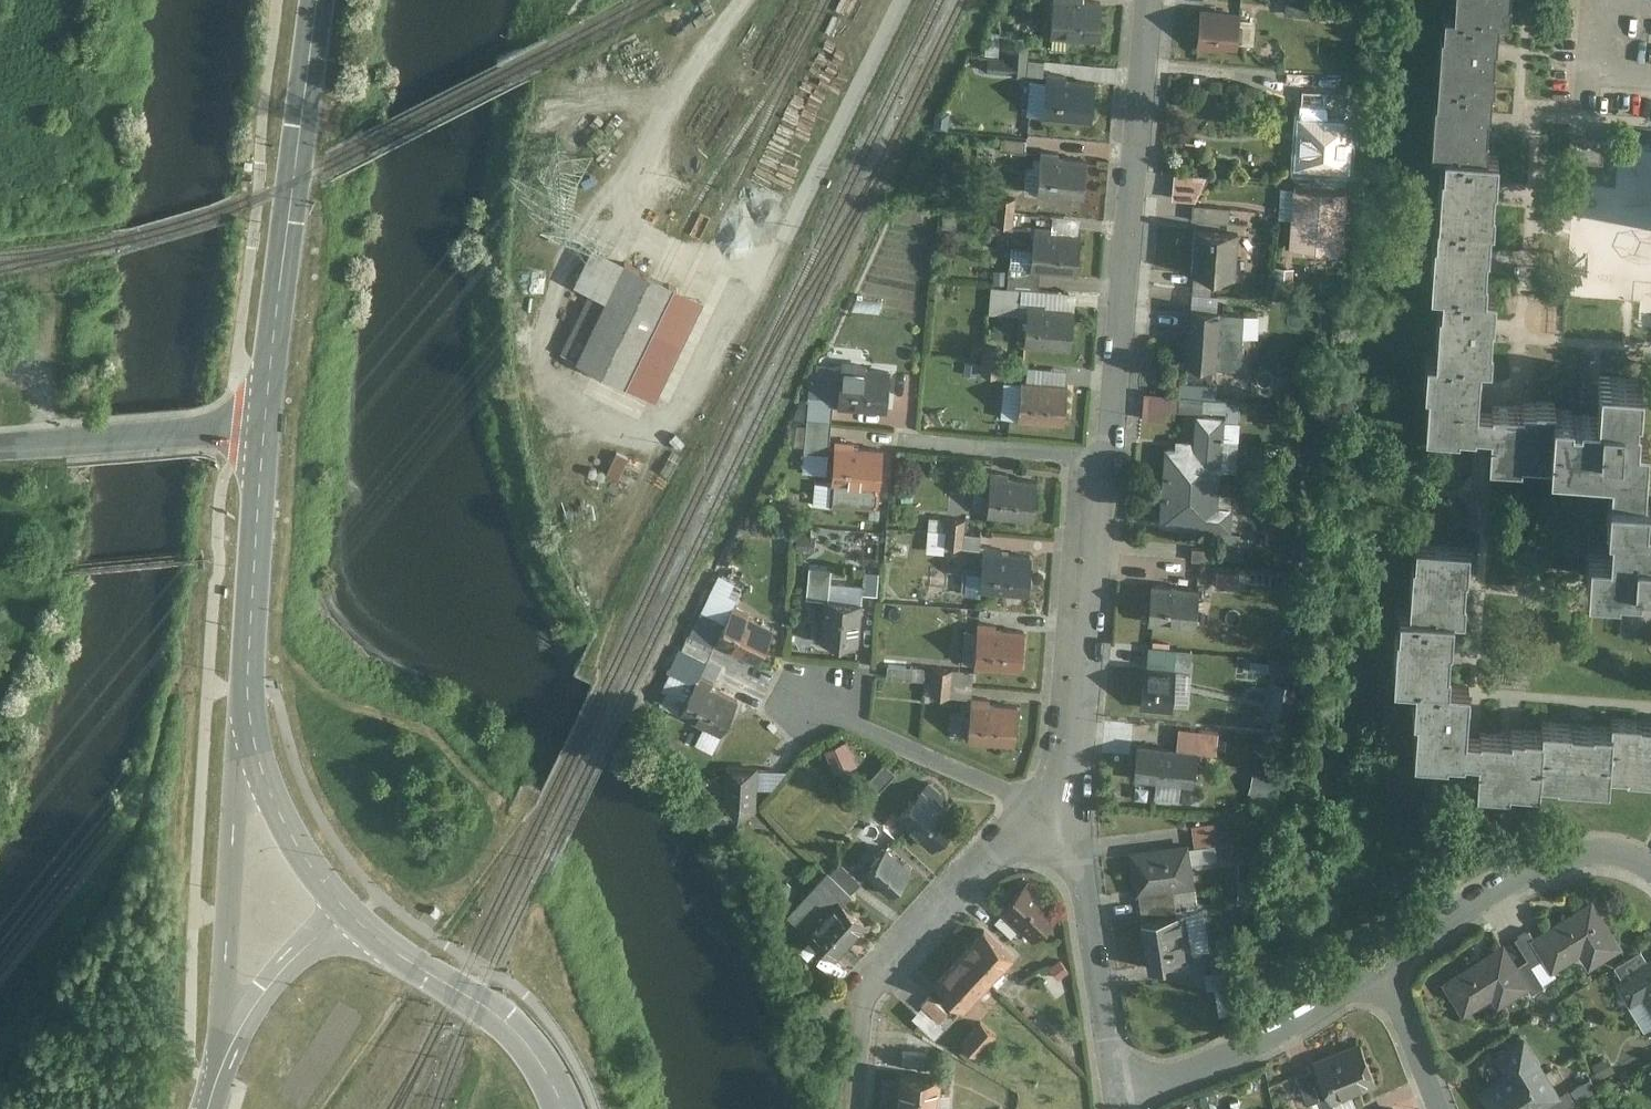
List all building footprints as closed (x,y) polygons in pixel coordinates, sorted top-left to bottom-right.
[(1055,38),(1101,40),(1103,0),(1057,0),(1055,38)] [(1507,0),(1455,0),(1454,12),(1445,11),(1431,148),(1442,150),(1429,287),(1439,287),(1433,355),(1425,354),(1420,433),(1491,435),(1490,463),(1521,465),(1521,460),(1547,461),(1547,467),(1608,470),(1605,543),(1585,541),(1582,578),(1649,581),(1648,590),(1650,590),(1650,511),(1647,511),(1650,433),(1646,433),(1647,383),(1596,380),(1595,411),(1553,409),(1553,399),(1531,398),(1531,402),(1521,402),(1520,407),(1490,405),(1489,409),(1476,409),(1478,361),(1486,362),(1491,289),(1480,288),(1494,153),(1482,152),(1493,15),(1506,16),(1507,0)] [(1242,13),(1203,11),(1201,46),(1241,48),(1242,13)] [(1011,76),(1012,38),(983,37),(982,75),(1011,76)] [(1015,42),(1012,70),(1044,73),(1046,59),(1029,57),(1031,43),(1015,42)] [(1094,81),(1050,78),(1049,97),(1033,96),(1031,116),(1091,121),(1094,81)] [(1352,118),(1299,115),(1296,166),(1349,169),(1352,118)] [(1002,132),(1027,134),(1028,120),(1003,118),(1002,132)] [(1090,158),(1043,155),(1040,196),(1087,199),(1090,158)] [(1171,197),(1200,197),(1200,172),(1171,172),(1171,197)] [(1349,189),(1298,187),(1295,247),(1346,250),(1349,189)] [(1232,207),(1195,205),(1194,219),(1231,221),(1232,207)] [(1240,230),(1198,228),(1196,274),(1238,276),(1240,230)] [(1083,234),(1036,230),(1034,268),(1033,270),(1042,271),(1080,274),(1083,234)] [(662,277),(599,245),(579,285),(595,293),(565,353),(632,387),(682,287),(662,277)] [(1041,289),(1042,271),(1033,270),(1034,268),(1012,267),(1010,287),(1041,289)] [(1076,308),(1030,305),(1027,346),(1074,348),(1076,308)] [(1190,308),(1188,338),(1218,340),(1218,330),(1243,331),(1244,312),(1220,310),(1190,308)] [(1188,338),(1186,364),(1187,364),(1216,366),(1216,365),(1241,367),(1243,331),(1218,330),(1218,340),(1188,338)] [(892,373),(846,370),(844,407),(890,410),(892,373)] [(1070,384),(1024,381),(1021,421),(1067,424),(1070,384)] [(1143,412),(1176,413),(1177,393),(1144,391),(1143,412)] [(1221,494),(1227,416),(1198,414),(1195,442),(1179,440),(1178,449),(1167,447),(1164,490),(1221,494)] [(616,447),(607,470),(622,477),(631,454),(616,447)] [(884,452),(838,447),(832,504),(878,508),(884,452)] [(1038,479),(993,477),(991,517),(1037,519),(1038,479)] [(1221,506),(1221,494),(1164,490),(1161,526),(1235,531),(1236,507),(1221,506)] [(981,531),(966,530),(967,516),(929,513),(926,545),(980,550),(981,531)] [(1238,552),(1241,533),(1227,531),(1224,550),(1238,552)] [(1617,722),(1616,734),(1542,728),(1540,737),(1512,735),(1512,743),(1464,741),(1467,694),(1448,693),(1454,626),(1464,626),(1470,552),(1415,549),(1408,616),(1395,615),(1389,688),(1413,688),(1409,722),(1412,722),(1410,763),(1445,765),(1445,762),(1461,763),(1462,761),(1475,762),(1473,795),(1507,797),(1508,791),(1539,793),(1540,783),(1610,790),(1610,781),(1650,784),(1650,725),(1617,722)] [(1033,555),(986,552),(983,591),(1030,594),(1033,555)] [(1249,591),(1250,570),(1217,569),(1217,590),(1249,591)] [(1201,589),(1155,586),(1153,623),(1199,625),(1201,589)] [(860,644),(863,602),(824,599),(821,641),(860,644)] [(733,608),(717,642),(758,662),(774,628),(733,608)] [(1026,631),(979,629),(977,667),(1023,670),(1026,631)] [(1148,648),(1147,670),(1176,671),(1177,649),(1148,648)] [(913,666),(889,664),(888,677),(912,679),(913,666)] [(949,696),(953,667),(937,665),(934,694),(949,696)] [(1176,671),(1147,670),(1145,710),(1174,712),(1176,671)] [(740,697),(697,679),(681,716),(724,734),(740,697)] [(1018,707),(972,704),(969,742),(1015,745),(1018,707)] [(1176,726),(1175,748),(1215,749),(1216,727),(1176,726)] [(1200,754),(1141,749),(1138,782),(1197,787),(1200,754)] [(757,808),(759,766),(728,764),(725,806),(739,825),(757,808)] [(1254,768),(1248,785),(1272,794),(1279,778),(1254,768)] [(958,825),(923,790),(897,817),(932,851),(958,825)] [(1191,846),(1132,854),(1138,896),(1141,896),(1176,891),(1197,888),(1191,846)] [(913,874),(886,851),(866,874),(893,897),(913,874)] [(838,961),(869,925),(818,881),(787,917),(838,961)] [(1028,881),(1004,907),(1008,911),(1024,926),(1038,938),(1062,912),(1028,881)] [(1176,891),(1141,896),(1145,920),(1180,915),(1176,891)] [(1593,902),(1534,939),(1556,974),(1581,959),(1589,972),(1623,952),(1593,902)] [(1024,926),(1008,911),(996,922),(1013,938),(1024,926)] [(1145,920),(1143,921),(1150,965),(1195,958),(1188,914),(1180,915),(1145,920)] [(987,930),(962,958),(992,984),(1017,957),(987,930)] [(1542,983),(1556,974),(1534,939),(1530,932),(1516,941),(1528,961),(1542,983)] [(1504,947),(1441,986),(1462,1019),(1491,1001),(1497,1010),(1532,990),(1518,968),(1504,947)] [(1628,976),(1648,964),(1640,953),(1615,969),(1624,983),(1630,979),(1628,976)] [(992,984),(962,958),(937,986),(967,1012),(992,984)] [(1528,961),(1518,968),(1532,990),(1535,995),(1546,989),(1542,983),(1528,961)] [(1648,964),(1628,976),(1630,979),(1650,1013),(1650,962),(1648,964)] [(950,1015),(932,998),(924,1007),(942,1024),(950,1015)] [(942,1024),(924,1007),(914,1017),(932,1034),(942,1024)] [(979,1023),(964,1049),(980,1058),(995,1031),(979,1023)] [(1374,1081),(1358,1041),(1313,1060),(1314,1063),(1326,1092),(1330,1100),(1374,1081)] [(1487,1108),(1547,1108),(1561,1100),(1525,1041),(1493,1060),(1505,1079),(1478,1094),(1487,1108)] [(1326,1092),(1314,1063),(1294,1071),(1306,1101),(1326,1092)] [(896,1108),(938,1108),(940,1068),(899,1066),(896,1108)] [(1571,1094),(1561,1100),(1547,1108),(1578,1108),(1571,1094)]
